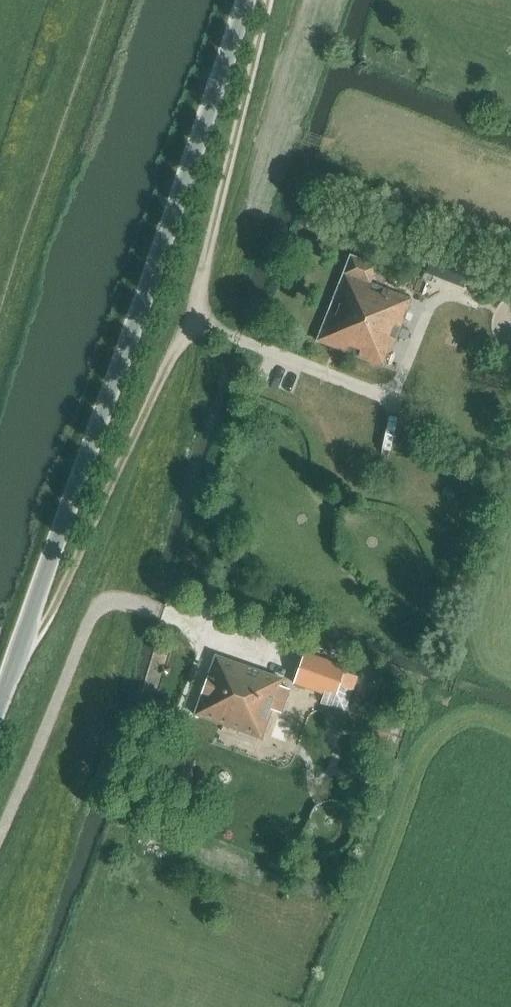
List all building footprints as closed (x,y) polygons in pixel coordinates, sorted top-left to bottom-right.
[(433,252),(427,274),(464,289),(471,266),(433,252)] [(380,268),(353,258),(319,343),(382,367),(389,350),(393,351),(413,300),(390,291),(374,284),(380,268)] [(305,653),(294,683),(325,694),(321,704),(346,712),(358,677),(345,673),(347,668),(305,653)] [(293,688),(282,684),(284,680),(218,657),(197,716),(263,740),(273,709),(284,713),(293,688)] [(392,730),(376,725),(372,737),(387,742),(392,730)]
